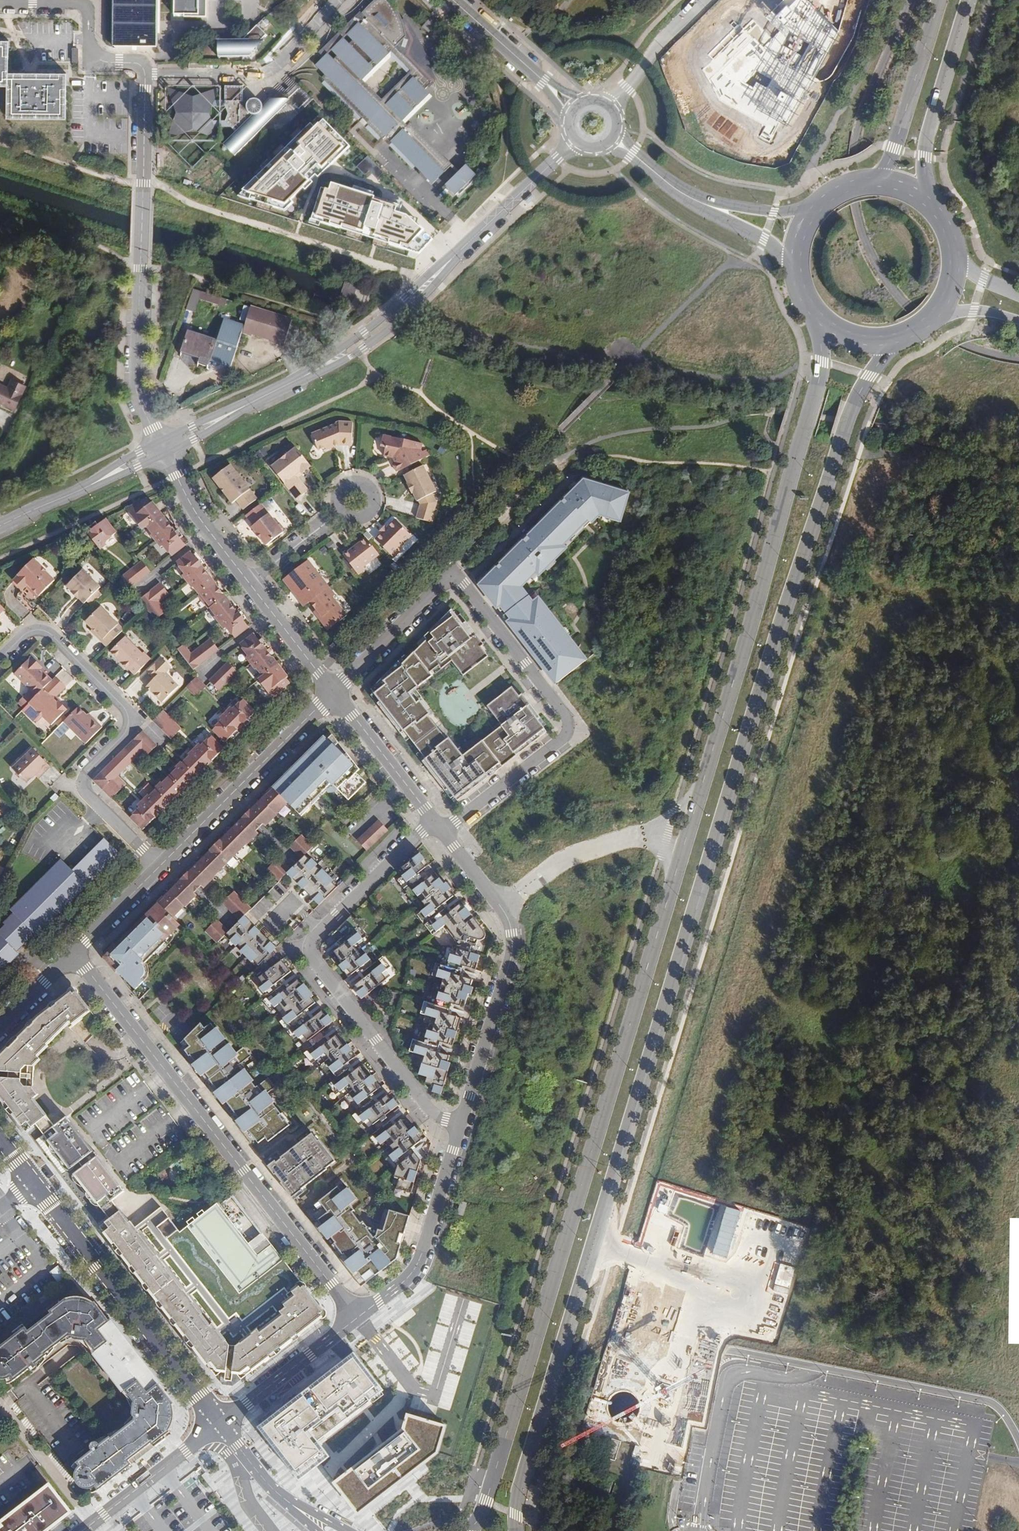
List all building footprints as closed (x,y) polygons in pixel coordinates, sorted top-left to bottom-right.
[(114,50),(156,50),(157,0),(114,0),(114,50)] [(173,19),(184,19),(184,20),(206,20),(206,0),(174,0),(173,19)] [(383,139),(388,135),(392,140),(391,141),(433,184),(452,165),(410,123),(407,126),(401,121),(428,94),(425,90),(431,84),(430,82),(395,47),(406,37),(405,33),(404,30),(403,28),(401,23),(393,8),(387,0),(375,0),(372,3),(362,13),(367,18),(361,25),(359,23),(347,34),(353,40),(349,44),(343,38),(331,50),(337,56),(333,60),(327,54),(316,65),(325,75),(322,78),(364,120),(367,116),(370,119),(367,123),(383,139)] [(405,33),(406,37),(395,47),(430,82),(433,78),(430,67),(427,59),(422,48),(413,31),(404,19),(401,23),(403,28),(404,30),(405,33)] [(266,39),(257,31),(243,45),(219,45),(219,61),(230,61),(230,58),(236,58),(235,61),(250,61),(251,55),(257,55),(257,49),(266,39)] [(9,87),(9,119),(66,119),(67,119),(66,68),(27,67),(8,67),(8,36),(0,36),(0,87),(9,87)] [(242,104),(243,84),(226,84),(224,104),(221,104),(220,84),(192,85),(167,86),(166,116),(166,143),(191,163),(217,143),(213,130),(230,130),(234,135),(222,148),(233,160),(261,132),(257,127),(284,107),(279,94),(259,110),(259,107),(258,106),(255,104),(250,104),(249,104),(247,107),(244,104),(242,104)] [(313,103),(295,86),(281,99),(286,103),(284,107),(296,119),(311,105),(313,103)] [(334,144),(308,116),(218,184),(258,201),(294,182),(298,184),(302,178),(298,175),(314,161),(334,144)] [(373,174),(377,179),(383,174),(370,157),(357,167),(366,179),(373,174)] [(458,193),(460,195),(477,177),(465,165),(445,185),(456,195),(458,193)] [(322,171),(279,213),(391,254),(392,254),(413,243),(407,238),(369,208),(322,171)] [(249,306),(245,324),(243,332),(287,344),(294,317),(249,306)] [(215,338),(190,330),(180,354),(210,361),(233,366),(243,332),(245,324),(225,318),(215,338)] [(8,380),(4,388),(0,386),(0,405),(11,410),(22,386),(8,380)] [(340,444),(340,445),(352,445),(353,423),(338,422),(336,423),(336,424),(314,433),(316,438),(314,439),(318,450),(325,448),(326,450),(334,447),(334,446),(338,444),(340,444)] [(422,443),(383,434),(380,443),(386,445),(384,456),(395,459),(396,462),(393,464),(397,473),(430,455),(427,449),(422,452),(420,449),(422,443)] [(310,466),(296,447),(271,466),(296,499),(308,490),(298,477),(295,474),(300,471),(302,473),(310,466)] [(423,466),(403,476),(407,484),(406,485),(412,494),(411,494),(416,501),(418,500),(421,504),(417,518),(433,523),(434,519),(440,502),(432,495),(436,492),(423,466)] [(235,507),(243,518),(261,504),(234,469),(220,479),(239,504),(235,507)] [(552,669),(561,680),(582,664),(575,655),(579,652),(568,638),(565,640),(558,630),(561,628),(538,599),(532,603),(519,587),(536,570),(539,574),(564,548),(561,544),(587,518),(590,522),(596,516),(594,514),(597,512),(601,513),(601,514),(612,517),(613,514),(621,517),(628,495),(619,492),(620,490),(606,485),(605,488),(601,486),(601,484),(586,479),(585,482),(580,480),(528,533),(530,535),(522,543),(520,541),(484,577),(486,578),(480,585),(489,596),(493,593),(516,624),(513,627),(548,672),(552,669)] [(125,509),(141,530),(147,526),(161,515),(152,504),(150,505),(146,499),(125,509)] [(255,531),(270,550),(287,538),(285,536),(287,533),(283,528),(279,528),(264,508),(249,520),(257,530),(255,531)] [(151,538),(154,543),(172,529),(161,515),(147,526),(154,535),(151,538)] [(382,533),(376,540),(394,558),(402,550),(400,549),(413,535),(397,519),(387,528),(382,533)] [(93,531),(89,535),(101,551),(107,547),(104,543),(117,534),(106,521),(100,526),(93,531)] [(100,526),(97,522),(90,528),(93,531),(100,526)] [(164,547),(171,556),(185,546),(180,540),(176,534),(172,529),(154,543),(160,550),(164,547)] [(345,557),(356,572),(363,567),(361,565),(377,552),(366,538),(349,551),(351,553),(345,557)] [(203,569),(190,553),(177,563),(186,575),(182,578),(186,583),(203,569)] [(295,594),(304,606),(309,602),(327,588),(315,572),(316,570),(309,560),(284,579),(295,594)] [(37,598),(53,582),(31,561),(16,576),(17,577),(11,583),(20,592),(24,588),(26,586),(29,590),(29,593),(33,597),(36,597),(37,598)] [(142,561),(132,569),(140,580),(151,572),(142,561)] [(132,569),(122,577),(130,588),(140,580),(132,569)] [(203,569),(186,583),(191,590),(195,587),(201,594),(214,583),(203,569)] [(100,587),(83,570),(67,586),(72,592),(71,592),(78,599),(79,598),(84,604),(100,587)] [(169,594),(161,583),(150,591),(158,602),(169,594)] [(224,596),(214,583),(201,594),(197,597),(207,610),(211,607),(224,596)] [(336,596),(329,587),(327,588),(309,602),(316,611),(321,618),(320,623),(323,628),(328,629),(336,622),(339,622),(346,616),(333,598),(336,596)] [(150,591),(145,595),(153,606),(158,602),(150,591)] [(145,595),(139,600),(155,620),(161,616),(153,606),(145,595)] [(215,620),(218,624),(236,610),(224,596),(211,607),(219,617),(215,620)] [(107,647),(124,630),(102,608),(87,624),(92,629),(97,634),(95,635),(107,647)] [(519,696),(512,687),(487,706),(502,725),(462,756),(449,738),(447,740),(428,715),(430,714),(412,691),(432,676),(429,672),(438,665),(441,669),(451,660),(463,675),(488,656),(480,647),(483,644),(465,621),(462,623),(452,609),(424,637),(426,640),(401,666),(398,663),(371,690),(381,701),(378,704),(401,733),(404,731),(426,759),(423,762),(445,791),(448,789),(455,797),(452,800),(455,803),(458,801),(488,777),(486,774),(500,763),(502,767),(547,732),(537,720),(540,717),(522,694),(519,696)] [(228,629),(235,638),(249,627),(236,610),(218,624),(224,632),(228,629)] [(321,618),(316,611),(313,614),(320,623),(321,618)] [(260,641),(255,634),(241,645),(248,655),(245,658),(250,664),(267,650),(264,646),(260,641)] [(129,669),(135,675),(151,659),(144,652),(141,655),(124,638),(111,651),(123,663),(122,663),(128,670),(129,669)] [(213,640),(201,648),(209,658),(220,649),(213,640)] [(183,645),(178,650),(193,670),(199,665),(191,656),(183,645)] [(201,648),(191,656),(199,665),(209,658),(201,648)] [(279,664),(267,650),(250,664),(254,670),(258,667),(264,676),(279,664)] [(39,663),(32,656),(15,673),(37,695),(52,680),(41,669),(37,665),(39,663)] [(161,657),(150,668),(148,670),(155,678),(149,684),(153,688),(151,691),(162,702),(178,686),(162,670),(169,664),(161,657)] [(237,673),(227,663),(219,672),(228,681),(237,673)] [(258,680),(273,700),(290,682),(286,677),(287,676),(279,664),(264,676),(258,680)] [(219,672),(209,681),(211,682),(219,690),(228,681),(219,672)] [(66,687),(56,677),(52,680),(37,695),(30,703),(52,725),(68,709),(60,701),(57,703),(53,699),(56,696),(66,687)] [(196,677),(187,687),(197,696),(206,687),(196,677)] [(231,707),(225,713),(240,727),(244,723),(248,718),(254,712),(242,699),(233,709),(231,707)] [(78,707),(64,721),(86,744),(103,727),(93,718),(91,720),(87,716),(78,707)] [(172,720),(167,715),(162,711),(153,720),(162,730),(172,720)] [(222,720),(213,729),(225,741),(231,736),(236,730),(240,727),(225,713),(220,718),(222,720)] [(181,729),(172,720),(162,730),(172,739),(181,729)] [(236,730),(231,736),(234,738),(239,733),(236,730)] [(142,731),(133,741),(138,746),(148,736),(142,731)] [(273,788),(286,801),(301,816),(308,809),(305,806),(309,802),(311,805),(319,798),(316,795),(319,792),(322,795),(326,790),(328,792),(334,791),(337,788),(348,800),(366,783),(356,773),(359,770),(347,753),(343,757),(334,747),(338,743),(330,731),(273,788)] [(200,743),(194,749),(209,764),(224,749),(211,735),(201,745),(200,743)] [(148,736),(138,746),(143,750),(142,750),(147,755),(148,754),(149,755),(158,746),(148,736)] [(133,741),(124,750),(134,759),(142,750),(143,750),(138,746),(133,741)] [(347,753),(338,743),(334,747),(343,757),(347,753)] [(50,766),(33,749),(12,769),(26,784),(35,776),(41,770),(43,772),(50,766)] [(190,756),(183,764),(196,777),(209,764),(194,749),(188,754),(190,756)] [(124,750),(115,759),(125,768),(130,762),(134,759),(124,750)] [(125,768),(115,759),(111,763),(120,772),(125,768)] [(178,769),(170,776),(183,790),(196,777),(183,764),(181,762),(176,767),(178,769)] [(111,763),(100,773),(109,782),(112,780),(118,775),(120,772),(111,763)] [(43,772),(41,770),(35,776),(37,778),(43,772)] [(109,782),(100,773),(93,780),(102,789),(109,782)] [(161,783),(156,788),(158,789),(171,802),(183,790),(170,776),(162,784),(161,783)] [(112,799),(121,789),(112,780),(109,782),(102,789),(112,799)] [(150,797),(158,789),(156,788),(149,781),(138,792),(145,799),(148,795),(150,797)] [(286,801),(273,788),(261,800),(274,813),(277,815),(283,808),(281,806),(286,801)] [(145,799),(143,800),(158,815),(171,802),(158,789),(150,797),(148,795),(145,799)] [(130,817),(143,830),(158,815),(143,800),(137,806),(139,808),(130,817)] [(274,813),(261,800),(250,811),(265,827),(272,820),(269,818),(274,813)] [(243,818),(239,822),(243,822),(247,826),(249,824),(243,818)] [(387,830),(379,821),(358,841),(367,850),(387,830)] [(252,840),(258,833),(249,824),(247,826),(243,822),(239,822),(232,829),(245,843),(250,838),(252,840)] [(95,829),(12,910),(15,913),(5,924),(7,925),(0,933),(0,974),(20,954),(17,952),(35,933),(38,936),(119,854),(95,829)] [(245,843),(232,829),(221,841),(233,853),(238,849),(240,851),(247,845),(245,843)] [(307,853),(313,847),(301,835),(291,846),(302,857),(307,853)] [(233,853),(221,841),(211,850),(224,863),(225,865),(235,855),(233,853)] [(224,863),(211,850),(199,861),(213,875),(214,877),(221,870),(219,868),(224,863)] [(417,850),(408,859),(412,864),(409,866),(406,864),(398,870),(402,876),(397,880),(417,906),(422,902),(427,907),(422,911),(437,931),(446,924),(456,939),(480,935),(476,930),(480,926),(473,917),(471,915),(466,907),(464,909),(460,904),(449,912),(443,904),(453,896),(449,891),(451,889),(447,882),(444,884),(417,850)] [(291,869),(288,872),(293,877),(297,873),(303,879),(299,883),(303,888),(307,884),(319,896),(315,900),(319,905),(339,885),(307,853),(302,857),(291,869)] [(547,868),(560,861),(556,855),(544,862),(547,868)] [(269,868),(280,880),(288,872),(291,869),(280,858),(269,868)] [(213,875),(199,861),(192,869),(192,873),(196,877),(194,879),(203,888),(210,882),(208,880),(213,875)] [(192,873),(192,869),(188,873),(194,879),(196,877),(192,873)] [(297,873),(293,877),(299,883),(303,879),(297,873)] [(181,880),(170,891),(183,904),(188,899),(190,902),(197,895),(181,880)] [(307,884),(303,888),(315,900),(319,896),(307,884)] [(170,891),(158,903),(171,916),(176,911),(179,913),(185,907),(183,904),(170,891)] [(222,903),(239,921),(244,916),(250,910),(232,893),(222,903)] [(158,903),(105,956),(117,971),(136,989),(133,992),(139,1000),(151,989),(144,982),(148,978),(150,972),(148,965),(145,963),(165,943),(164,941),(180,925),(171,916),(158,903)] [(411,1193),(421,1160),(411,1148),(422,1140),(417,1134),(419,1132),(415,1126),(412,1128),(404,1117),(393,1125),(386,1115),(398,1105),(394,1099),(391,1100),(387,1095),(379,1101),(377,1103),(370,1095),(373,1093),(381,1087),(363,1064),(355,1070),(352,1072),(346,1064),(349,1062),(357,1056),(339,1033),(328,1041),(321,1031),(333,1021),(328,1015),(326,1016),(322,1011),(314,1017),(311,1019),(305,1011),(308,1009),(315,1003),(311,997),(314,995),(304,984),(302,986),(298,980),(290,986),(287,988),(281,980),(284,978),(291,972),(288,967),(290,965),(277,948),(244,916),(239,921),(228,932),(225,935),(257,967),(244,979),(254,992),(259,989),(273,1008),(278,1005),(287,1016),(282,1019),(298,1039),(302,1035),(311,1047),(307,1050),(363,1123),(368,1119),(377,1131),(373,1134),(385,1150),(390,1146),(395,1151),(389,1156),(397,1166),(393,1169),(396,1172),(394,1176),(399,1178),(396,1188),(411,1193)] [(387,979),(383,974),(387,970),(388,970),(380,960),(363,939),(355,929),(359,926),(352,916),(325,942),(330,947),(337,942),(341,947),(331,955),(349,977),(360,969),(366,977),(355,986),(359,991),(357,993),(362,999),(387,979)] [(205,931),(217,943),(225,935),(228,932),(216,921),(205,931)] [(363,939),(367,936),(359,926),(355,929),(363,939)] [(441,985),(435,983),(429,1003),(425,1015),(418,1040),(414,1052),(414,1053),(424,1056),(419,1074),(427,1077),(425,1083),(434,1085),(432,1092),(441,1094),(450,1063),(448,1062),(449,1056),(437,1052),(440,1042),(453,1046),(461,1018),(448,1014),(451,1003),(464,1007),(468,994),(471,994),(473,987),(470,986),(472,979),(460,976),(462,966),(475,969),(479,955),(473,953),(480,935),(456,939),(453,948),(446,945),(440,964),(437,977),(443,979),(441,985)] [(384,957),(380,960),(388,970),(392,967),(384,957)] [(432,975),(437,977),(440,964),(435,963),(432,975)] [(383,974),(387,979),(392,976),(387,970),(383,974)] [(284,978),(281,980),(287,988),(290,986),(284,978)] [(254,992),(269,1011),(273,1008),(259,989),(254,992)] [(73,993),(66,999),(74,1008),(71,1011),(65,1003),(60,1007),(62,1010),(58,1013),(53,1009),(41,1018),(30,1029),(32,1031),(0,1063),(0,1074),(1,1074),(1,1080),(0,1080),(0,1092),(32,1133),(39,1127),(50,1118),(36,1101),(37,1090),(37,1078),(35,1075),(38,1072),(38,1062),(52,1049),(51,1048),(72,1024),(76,1028),(93,1014),(78,994),(76,996),(73,993)] [(74,1008),(66,999),(53,1009),(58,1013),(62,1010),(60,1007),(65,1003),(71,1011),(74,1008)] [(424,1001),(420,1013),(425,1015),(429,1003),(424,1001)] [(305,1011),(311,1019),(314,1017),(308,1009),(305,1011)] [(201,1023),(182,1042),(184,1045),(187,1043),(190,1047),(186,1050),(184,1051),(189,1057),(190,1056),(195,1062),(194,1063),(203,1075),(206,1073),(210,1078),(209,1079),(214,1085),(218,1090),(216,1091),(225,1103),(227,1102),(239,1118),(238,1119),(247,1131),(248,1130),(258,1143),(265,1138),(268,1142),(290,1125),(285,1119),(283,1120),(279,1115),(281,1114),(273,1103),(266,1094),(268,1092),(275,1087),(268,1078),(256,1087),(252,1082),(251,1083),(242,1071),(243,1070),(239,1065),(251,1055),(244,1046),(234,1054),(224,1041),(223,1042),(214,1030),(215,1029),(211,1023),(204,1028),(201,1023)] [(27,1026),(0,1053),(0,1063),(32,1031),(30,1029),(27,1027),(27,1026)] [(215,1029),(214,1030),(223,1042),(224,1041),(226,1039),(217,1027),(215,1029)] [(413,1039),(409,1051),(414,1052),(418,1040),(413,1039)] [(346,1064),(352,1072),(355,1070),(349,1062),(346,1064)] [(194,1063),(192,1065),(201,1077),(203,1075),(194,1063)] [(243,1070),(242,1071),(251,1083),(252,1082),(254,1080),(245,1069),(243,1070)] [(206,1073),(203,1075),(212,1087),(214,1085),(209,1079),(210,1078),(206,1073)] [(31,1137),(40,1130),(39,1127),(32,1133),(0,1092),(0,1097),(31,1137)] [(268,1092),(266,1094),(273,1103),(275,1102),(268,1092)] [(370,1095),(377,1103),(379,1101),(373,1093),(370,1095)] [(31,1137),(0,1097),(0,1105),(25,1137),(28,1138),(31,1137)] [(39,1127),(40,1130),(46,1137),(57,1128),(50,1118),(39,1127)] [(87,1142),(69,1119),(57,1128),(46,1137),(38,1143),(65,1177),(81,1165),(84,1170),(76,1176),(104,1211),(115,1202),(126,1193),(108,1169),(103,1173),(98,1166),(100,1165),(96,1161),(100,1158),(97,1153),(93,1156),(84,1145),(87,1142)] [(281,1157),(281,1159),(277,1162),(275,1160),(268,1166),(275,1175),(276,1174),(282,1182),(281,1183),(292,1197),(302,1190),(302,1189),(327,1169),(326,1168),(335,1161),(319,1140),(318,1141),(312,1133),(281,1157)] [(389,1156),(385,1159),(393,1169),(397,1166),(389,1156)] [(410,1216),(386,1209),(378,1230),(373,1234),(367,1227),(363,1221),(361,1223),(352,1212),(354,1210),(350,1205),(357,1199),(348,1188),(345,1190),(341,1184),(314,1205),(319,1210),(313,1214),(322,1226),(319,1228),(328,1240),(331,1237),(335,1242),(330,1246),(335,1252),(337,1251),(341,1256),(339,1258),(361,1286),(397,1259),(410,1216)] [(122,1211),(115,1202),(104,1211),(111,1220),(122,1211)] [(258,1253),(219,1203),(207,1212),(204,1210),(198,1215),(200,1217),(197,1220),(195,1217),(189,1222),(191,1225),(182,1232),(163,1207),(137,1227),(132,1221),(130,1221),(122,1211),(111,1220),(105,1224),(202,1351),(205,1349),(215,1363),(248,1367),(261,1357),(264,1360),(298,1334),(299,1335),(323,1316),(321,1313),(324,1311),(271,1243),(258,1253)] [(191,1344),(201,1357),(211,1370),(222,1371),(226,1372),(233,1373),(238,1373),(248,1374),(262,1364),(299,1335),(298,1334),(264,1360),(261,1357),(248,1367),(215,1363),(205,1349),(202,1351),(105,1224),(101,1227),(191,1344)] [(198,1358),(201,1357),(191,1344),(101,1227),(98,1229),(192,1352),(196,1357),(198,1358)] [(160,1385),(146,1367),(124,1339),(111,1322),(95,1302),(94,1303),(91,1306),(71,1303),(68,1300),(67,1299),(62,1303),(60,1300),(47,1310),(50,1314),(68,1337),(71,1337),(75,1339),(87,1342),(134,1402),(132,1414),(134,1418),(134,1422),(152,1444),(154,1447),(166,1438),(165,1437),(171,1432),(169,1431),(168,1429),(169,1407),(172,1405),(174,1404),(160,1385)] [(50,1314),(28,1331),(46,1354),(68,1337),(50,1314)] [(111,1322),(124,1339),(126,1338),(113,1321),(111,1322)] [(28,1331),(25,1327),(0,1347),(0,1380),(7,1381),(8,1385),(12,1383),(30,1369),(32,1371),(36,1371),(38,1370),(39,1368),(39,1365),(39,1362),(47,1356),(46,1354),(28,1331)] [(299,1335),(262,1364),(266,1366),(302,1339),(299,1335)] [(318,1440),(380,1393),(350,1355),(259,1428),(299,1480),(320,1464),(331,1456),(318,1440)] [(147,1366),(146,1367),(160,1385),(161,1383),(147,1366)] [(220,1382),(222,1385),(233,1386),(237,1383),(238,1373),(233,1373),(232,1382),(225,1381),(226,1372),(222,1371),(220,1382)] [(625,1423),(631,1422),(636,1418),(640,1412),(640,1406),(639,1400),(635,1395),(629,1392),(623,1391),(618,1393),(613,1396),(609,1401),(608,1406),(609,1413),(613,1419),(618,1422),(625,1423)] [(446,1426),(408,1414),(403,1429),(333,1484),(358,1516),(438,1452),(446,1426)] [(152,1444),(134,1422),(112,1438),(130,1461),(152,1444)] [(75,1473),(75,1480),(82,1489),(85,1489),(89,1490),(92,1490),(93,1494),(95,1493),(132,1464),(130,1461),(112,1438),(110,1436),(100,1444),(97,1443),(94,1442),(93,1443),(91,1446),(91,1448),(92,1450),(74,1464),(72,1467),(76,1469),(75,1473)] [(47,1530),(68,1514),(48,1487),(1,1524),(3,1527),(0,1529),(0,1530),(46,1530),(47,1530)]
